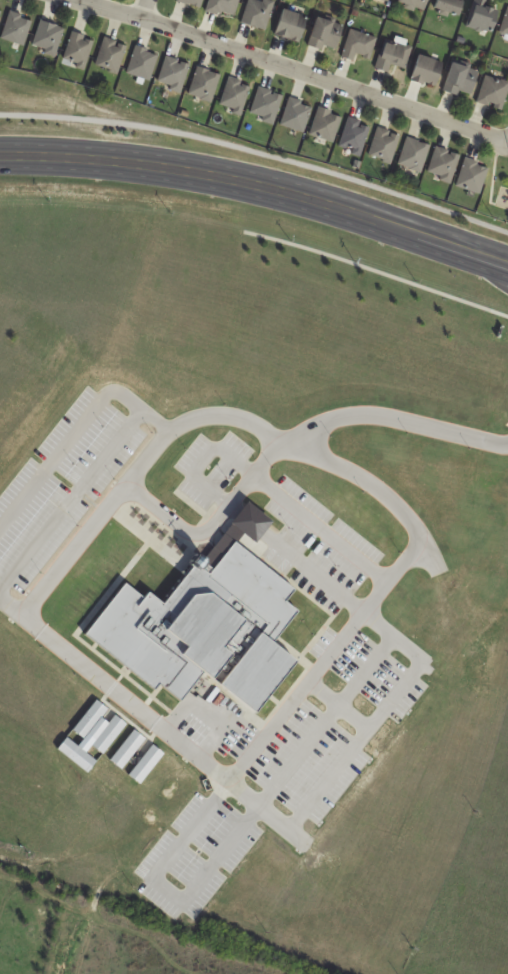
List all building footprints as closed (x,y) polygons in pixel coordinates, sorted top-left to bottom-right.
[(201,0),(176,0),(175,1),(199,9),(201,0)] [(232,19),(239,0),(208,0),(205,10),(232,19)] [(263,31),(274,2),(268,0),(249,0),(240,22),(263,31)] [(420,12),(425,0),(395,0),(394,0),(420,12)] [(430,11),(456,18),(461,0),(460,0),(433,0),(430,11)] [(469,0),(471,30),(495,28),(492,0),(475,0),(469,0)] [(507,8),(499,37),(507,39),(507,8)] [(271,33),(297,42),(305,17),(279,9),(271,33)] [(9,12),(0,38),(23,46),(32,19),(9,12)] [(337,51),(341,22),(312,18),(308,46),(337,51)] [(30,47),(54,56),(64,29),(40,21),(30,47)] [(377,38),(350,29),(341,56),(354,61),(356,54),(370,59),(377,38)] [(62,61),(85,67),(93,38),(70,32),(62,61)] [(117,73),(126,45),(102,38),(93,66),(117,73)] [(388,73),(391,64),(404,68),(412,47),(385,38),(374,68),(388,73)] [(147,82),(158,56),(136,46),(124,72),(147,82)] [(434,86),(442,63),(416,54),(408,77),(434,86)] [(189,64),(165,57),(156,84),(180,92),(189,64)] [(477,70),(448,63),(442,89),(470,96),(477,70)] [(187,94),(210,103),(220,75),(196,67),(187,94)] [(486,74),(477,102),(502,110),(507,91),(507,82),(486,74)] [(242,114),(251,84),(227,78),(219,108),(242,114)] [(342,115),(318,107),(309,134),(333,142),(342,115)] [(360,155),(371,125),(348,117),(338,147),(360,155)] [(369,156),(392,163),(400,135),(377,128),(369,156)] [(397,164),(420,173),(431,146),(408,137),(397,164)] [(461,157),(439,146),(426,173),(448,183),(461,157)] [(481,194),(489,165),(465,158),(456,187),(481,194)]
